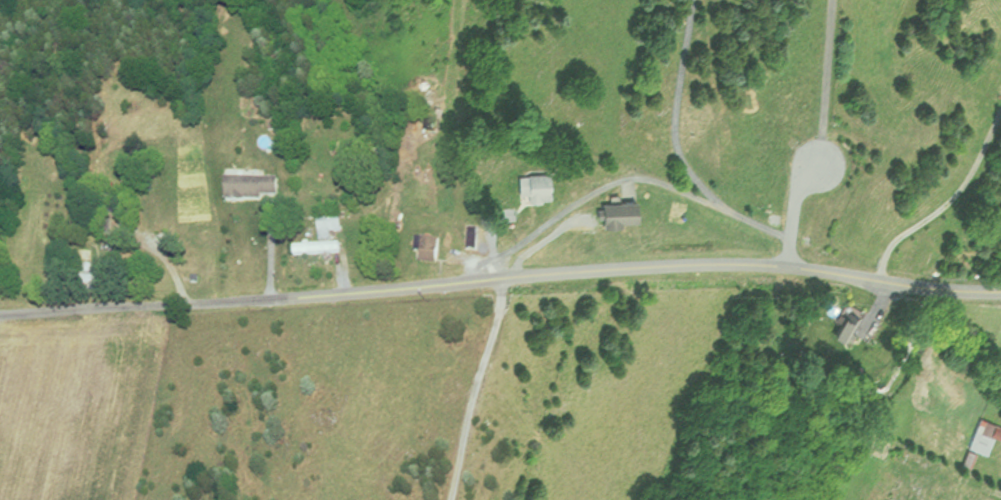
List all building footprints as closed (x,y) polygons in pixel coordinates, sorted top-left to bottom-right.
[(533,203),(564,198),(560,172),(529,177),(533,203)] [(287,179),(233,179),(233,201),(287,201),(287,179)] [(593,203),(594,226),(633,224),(632,201),(593,203)] [(337,240),(337,232),(348,232),(348,213),(322,213),(322,240),(337,240)] [(446,238),(427,238),(427,261),(446,261),(446,238)] [(115,290),(115,275),(91,275),(91,290),(115,290)] [(824,337),(846,344),(856,311),(834,304),(824,337)] [(969,451),(983,451),(983,444),(990,444),(990,421),(969,421),(969,451)]
